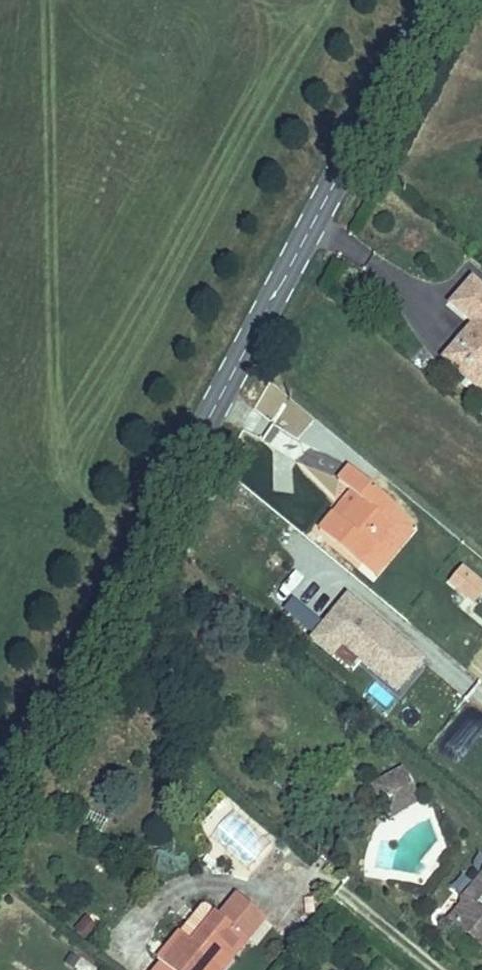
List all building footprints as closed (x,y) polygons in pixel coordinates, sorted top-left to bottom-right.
[(476,269),(454,296),(481,317),(452,354),(481,379),(481,275),(476,269)] [(345,514),(333,532),(378,568),(408,531),(392,518),(404,505),(357,467),(344,483),(373,504),(358,524),(345,514)] [(433,532),(404,505),(392,518),(408,531),(378,568),(394,581),(433,532)] [(481,604),(481,577),(478,575),(465,591),(481,604)] [(354,670),(357,665),(403,693),(429,651),(339,596),(310,643),(354,670)] [(412,769),(389,783),(400,801),(423,787),(412,769)] [(400,801),(389,783),(380,789),(400,820),(431,800),(423,787),(400,801)] [(239,928),(254,909),(237,894),(221,914),(239,928)] [(469,924),(481,935),(481,894),(479,898),(478,913),(469,924)] [(264,916),(254,909),(239,928),(221,914),(207,903),(202,904),(159,959),(164,963),(158,969),(222,969),(264,916)]
